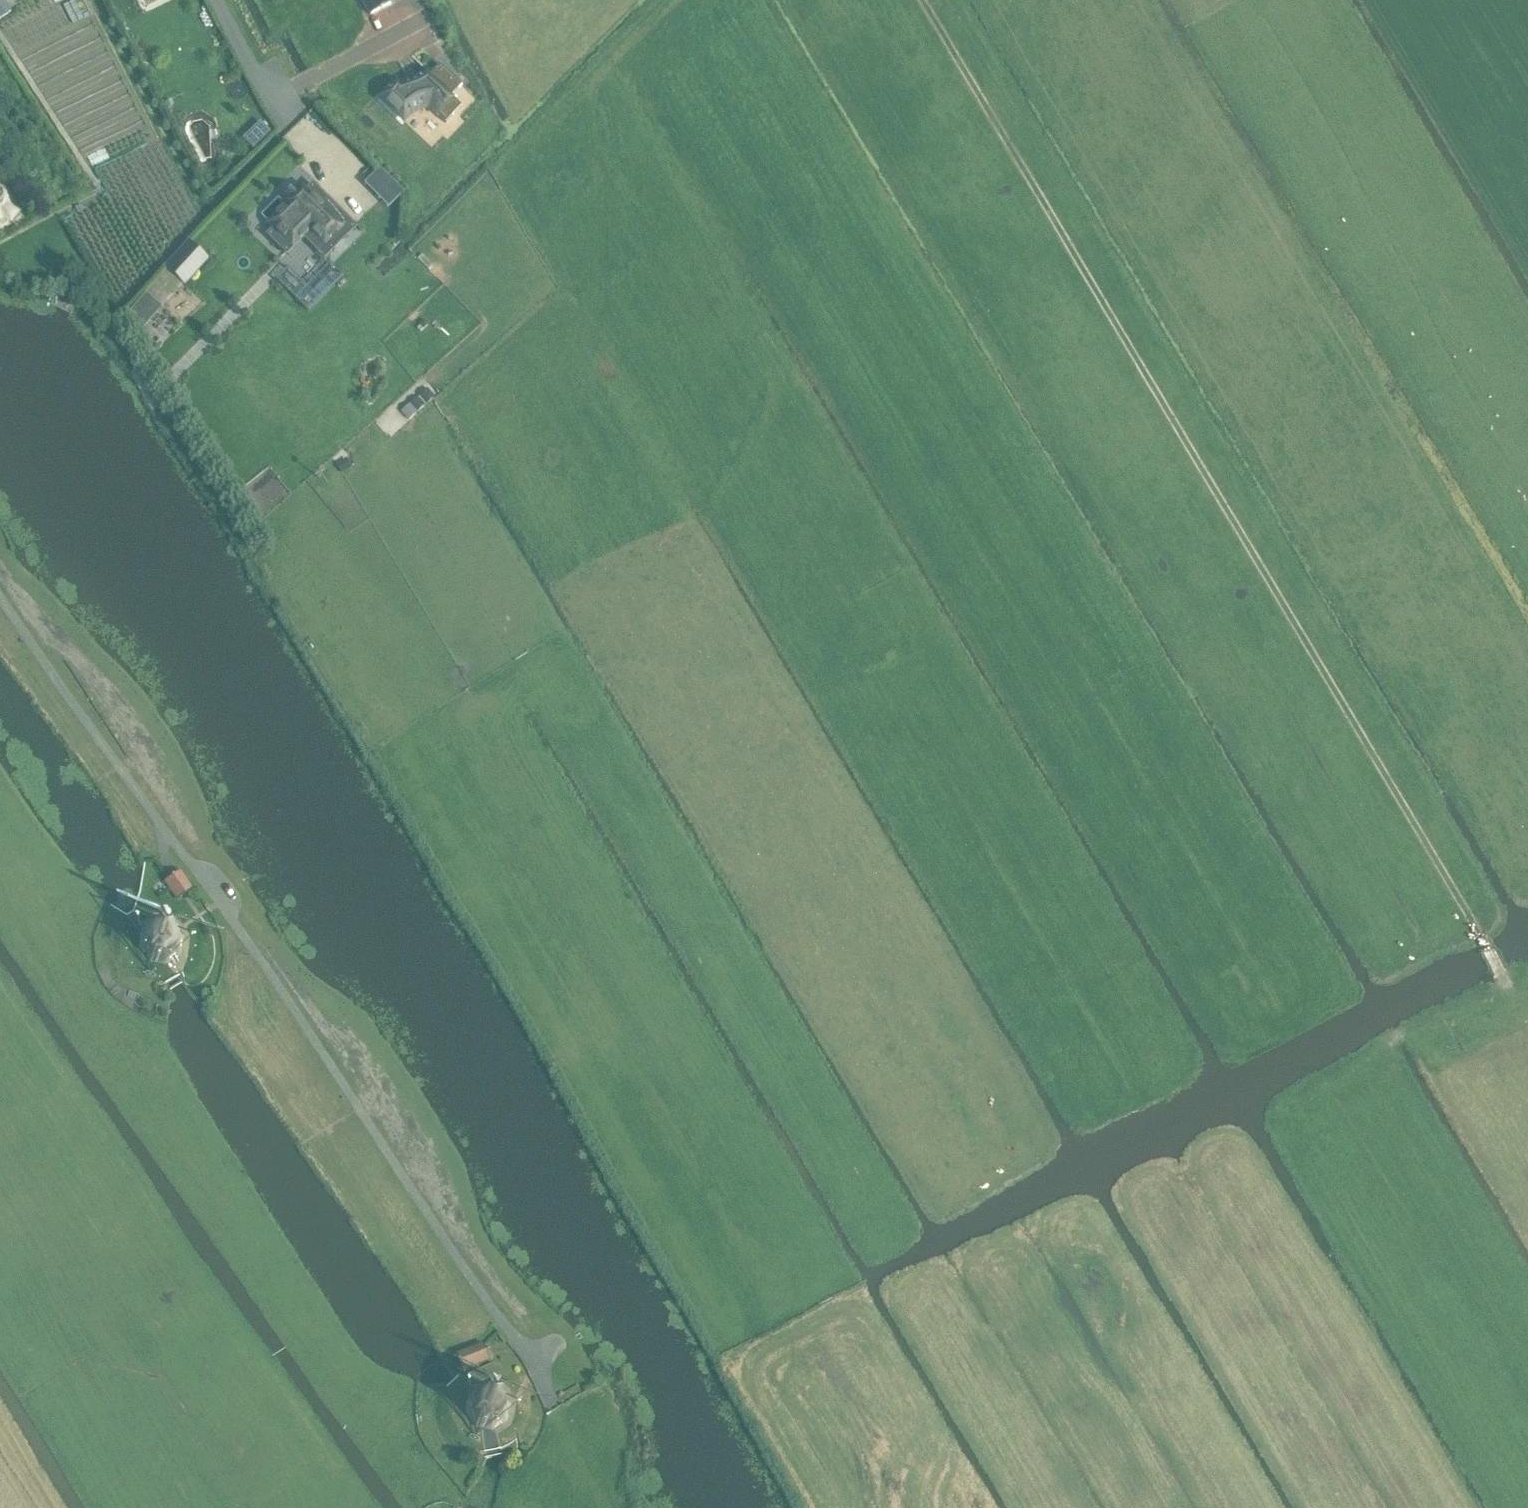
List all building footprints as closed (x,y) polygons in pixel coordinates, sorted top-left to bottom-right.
[(11,12),(3,0),(0,0),(0,19),(11,12)] [(392,3),(391,0),(362,0),(369,15),(392,3)] [(453,77),(439,65),(429,77),(425,74),(421,78),(417,81),(413,83),(410,85),(407,86),(402,87),(401,88),(391,79),(390,80),(394,83),(380,98),(400,118),(404,115),(409,111),(417,107),(422,105),(425,104),(447,123),(462,107),(452,98),(462,86),(453,77)] [(262,122),(256,128),(266,137),(271,132),(262,122)] [(379,170),(368,181),(392,205),(403,194),(379,170)] [(302,186),(286,202),(288,204),(271,221),(277,227),(268,235),(285,252),(305,232),(303,231),(308,225),(335,252),(359,228),(317,186),(310,193),(302,186)] [(184,247),(165,268),(185,288),(205,267),(184,247)] [(128,315),(125,319),(137,330),(140,333),(163,309),(147,294),(128,315)] [(428,390),(421,396),(428,404),(434,398),(428,390)] [(417,399),(410,405),(417,413),(424,407),(417,399)] [(402,412),(409,420),(416,414),(409,406),(402,412)] [(347,460),(339,465),(343,473),(352,468),(347,460)] [(193,889),(181,872),(165,882),(177,899),(193,889)] [(184,950),(185,934),(174,921),(158,920),(145,931),(144,948),(155,960),(172,961),(184,950)] [(482,1345),(458,1354),(464,1370),(488,1360),(482,1345)] [(507,1416),(508,1399),(497,1387),(481,1386),(468,1397),(467,1414),(478,1426),(495,1427),(507,1416)]
